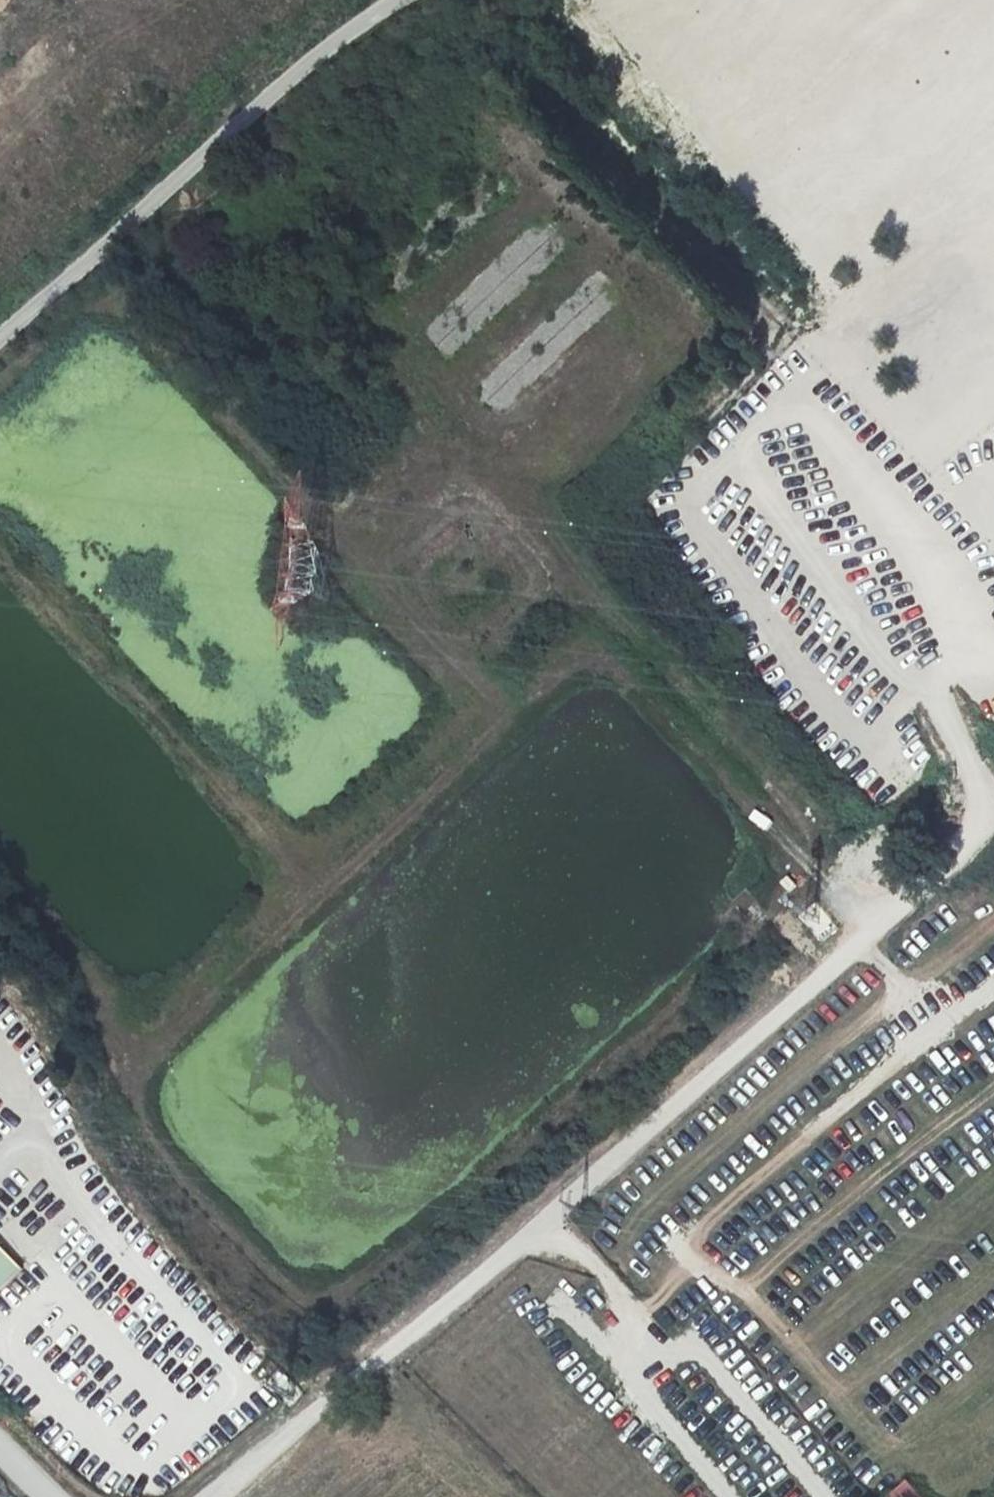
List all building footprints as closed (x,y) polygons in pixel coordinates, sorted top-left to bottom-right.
[(24,1275),(0,1250),(0,1297),(24,1275)] [(905,1479),(884,1496),(920,1496),(905,1479)]
